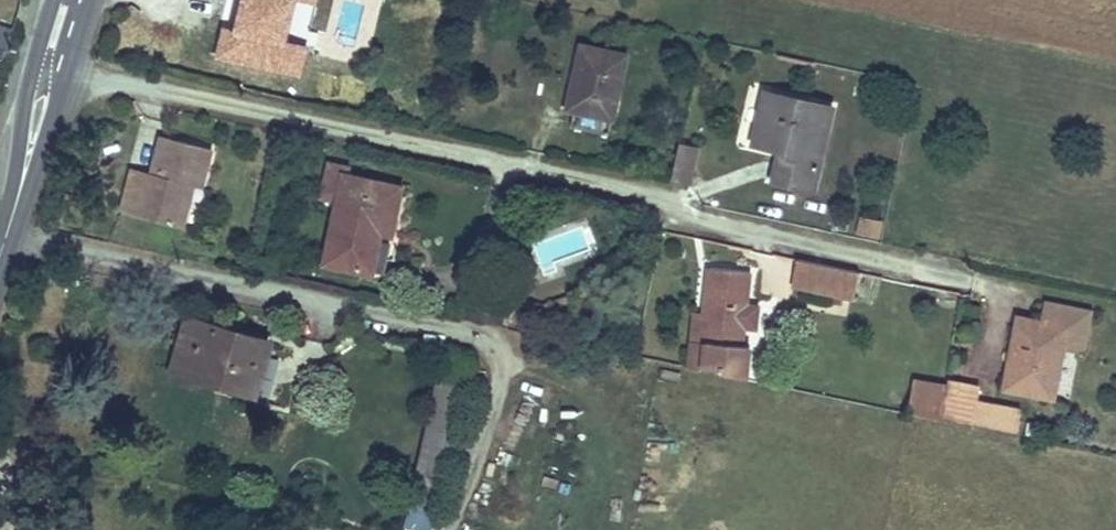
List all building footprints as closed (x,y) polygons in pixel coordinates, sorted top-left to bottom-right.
[(189,37),(234,47),(245,0),(262,4),(263,0),(197,0),(189,37)] [(569,88),(563,122),(599,131),(617,51),(572,41),(563,87),(569,88)] [(241,69),(235,88),(289,99),(294,80),(241,69)] [(760,86),(749,136),(778,143),(771,179),(806,186),(822,100),(760,86)] [(145,181),(122,176),(115,209),(176,223),(186,181),(197,184),(206,147),(157,135),(148,170),(145,181)] [(665,179),(684,183),(691,146),(673,142),(665,179)] [(319,155),(312,190),(332,195),(320,256),(365,265),(374,221),(385,223),(393,178),(336,170),(338,158),(319,155)] [(125,165),(122,176),(145,181),(148,170),(125,165)] [(880,237),(884,219),(862,214),(857,232),(880,237)] [(854,268),(795,256),(791,281),(850,293),(854,268)] [(707,296),(697,367),(740,376),(747,336),(740,334),(749,264),(709,257),(703,295),(707,296)] [(1017,319),(1006,376),(1052,387),(1061,340),(1080,344),(1089,302),(1047,292),(1042,315),(1037,314),(1035,323),(1017,319)] [(689,293),(679,363),(697,367),(707,296),(703,295),(689,293)] [(182,326),(169,375),(229,392),(231,383),(254,390),(266,348),(182,326)] [(437,346),(410,501),(440,506),(468,350),(437,346)] [(933,417),(1012,434),(1018,409),(973,399),(976,380),(943,371),(942,379),(933,417)] [(901,410),(933,417),(942,379),(908,372),(901,410)]
